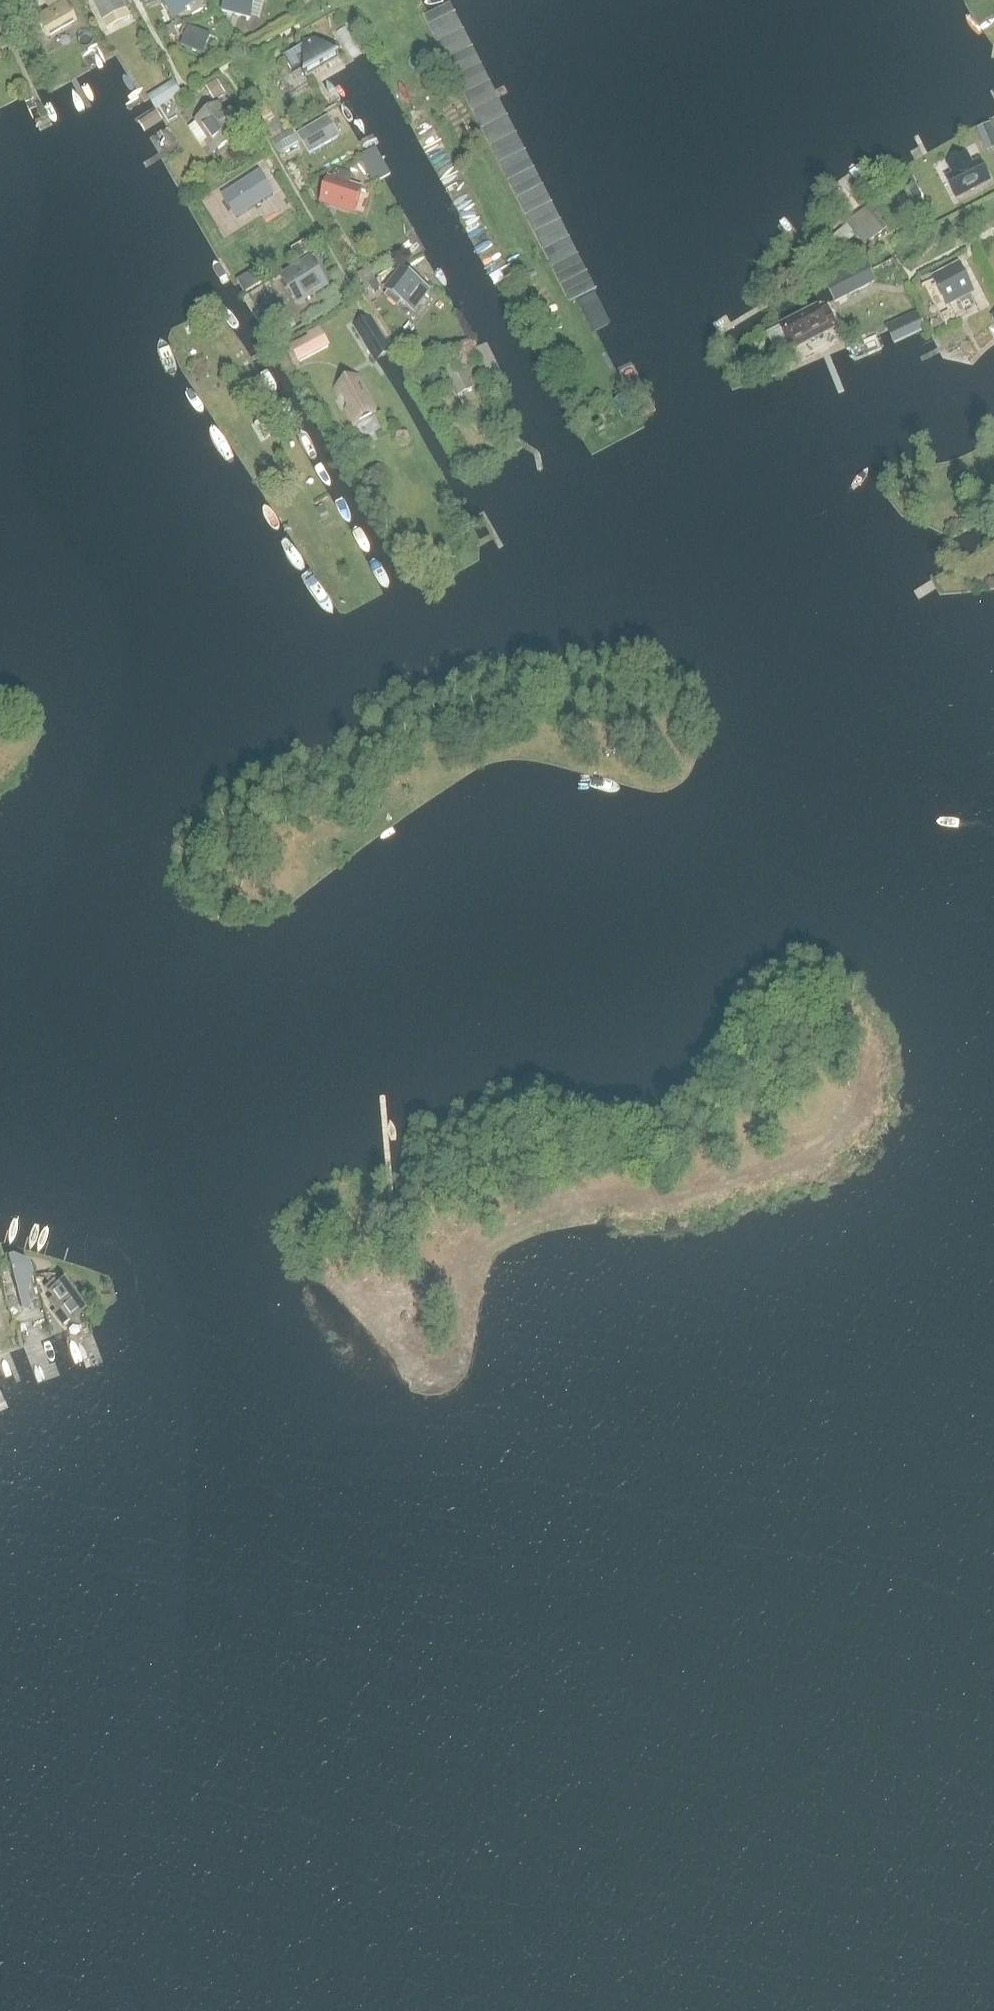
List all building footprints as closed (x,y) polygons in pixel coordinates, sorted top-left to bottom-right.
[(11,0),(17,11),(31,3),(29,0),(11,0)] [(64,0),(49,0),(46,2),(52,12),(39,20),(48,35),(75,19),(64,0)] [(123,0),(86,0),(87,2),(92,0),(102,21),(127,10),(123,0)] [(183,9),(194,3),(192,0),(163,0),(174,19),(185,12),(183,9)] [(222,12),(251,20),(256,0),(225,0),(222,12)] [(165,38),(166,38),(176,34),(173,26),(163,29),(165,37),(165,38)] [(212,35),(189,27),(181,46),(204,56),(212,35)] [(304,55),(288,64),(293,72),(304,66),(305,76),(341,56),(310,38),(303,42),(304,55)] [(173,78),(148,96),(157,108),(182,90),(173,78)] [(206,87),(214,101),(226,94),(217,80),(206,87)] [(213,154),(239,136),(219,106),(197,121),(210,140),(205,143),(213,154)] [(300,136),(310,153),(338,137),(327,120),(300,136)] [(275,122),(265,128),(270,137),(281,131),(275,122)] [(978,129),(987,151),(993,148),(993,133),(990,124),(978,129)] [(279,153),(298,142),(292,132),(273,143),(279,153)] [(953,176),(946,179),(954,194),(956,199),(990,183),(980,162),(972,166),(968,159),(950,168),(953,176)] [(353,209),(359,189),(349,186),(352,174),(334,169),(332,177),(327,176),(320,199),(353,209)] [(274,195),(259,173),(222,196),(237,219),(274,195)] [(901,179),(919,217),(928,213),(910,175),(901,179)] [(889,230),(870,205),(846,225),(863,249),(889,230)] [(298,261),(318,248),(311,237),(291,250),(298,261)] [(329,288),(311,258),(280,278),(298,307),(329,288)] [(836,303),(878,282),(868,262),(826,283),(836,303)] [(947,309),(974,295),(959,265),(932,278),(947,309)] [(367,268),(356,274),(361,284),(372,278),(367,268)] [(431,292),(400,270),(385,292),(416,314),(431,292)] [(376,281),(369,285),(373,292),(380,288),(376,281)] [(780,328),(767,335),(774,350),(788,343),(789,346),(828,325),(832,331),(839,328),(829,309),(821,313),(817,306),(779,326),(780,328)] [(918,312),(887,327),(895,344),(926,329),(918,312)] [(394,350),(372,315),(355,325),(376,360),(394,350)] [(308,334),(309,337),(292,346),(300,364),(329,348),(319,328),(308,334)] [(473,389),(459,361),(444,369),(458,398),(473,389)] [(440,370),(428,377),(434,388),(446,381),(440,370)] [(378,416),(357,376),(334,390),(355,427),(378,416)] [(324,507),(317,511),(320,518),(328,514),(324,507)] [(28,1299),(29,1295),(29,1292),(31,1287),(34,1283),(31,1271),(14,1264),(9,1265),(21,1308),(29,1306),(28,1304),(28,1301),(28,1299)] [(59,1279),(45,1289),(52,1299),(48,1302),(55,1312),(51,1315),(60,1328),(69,1321),(72,1325),(87,1314),(64,1283),(63,1284),(59,1279)]
